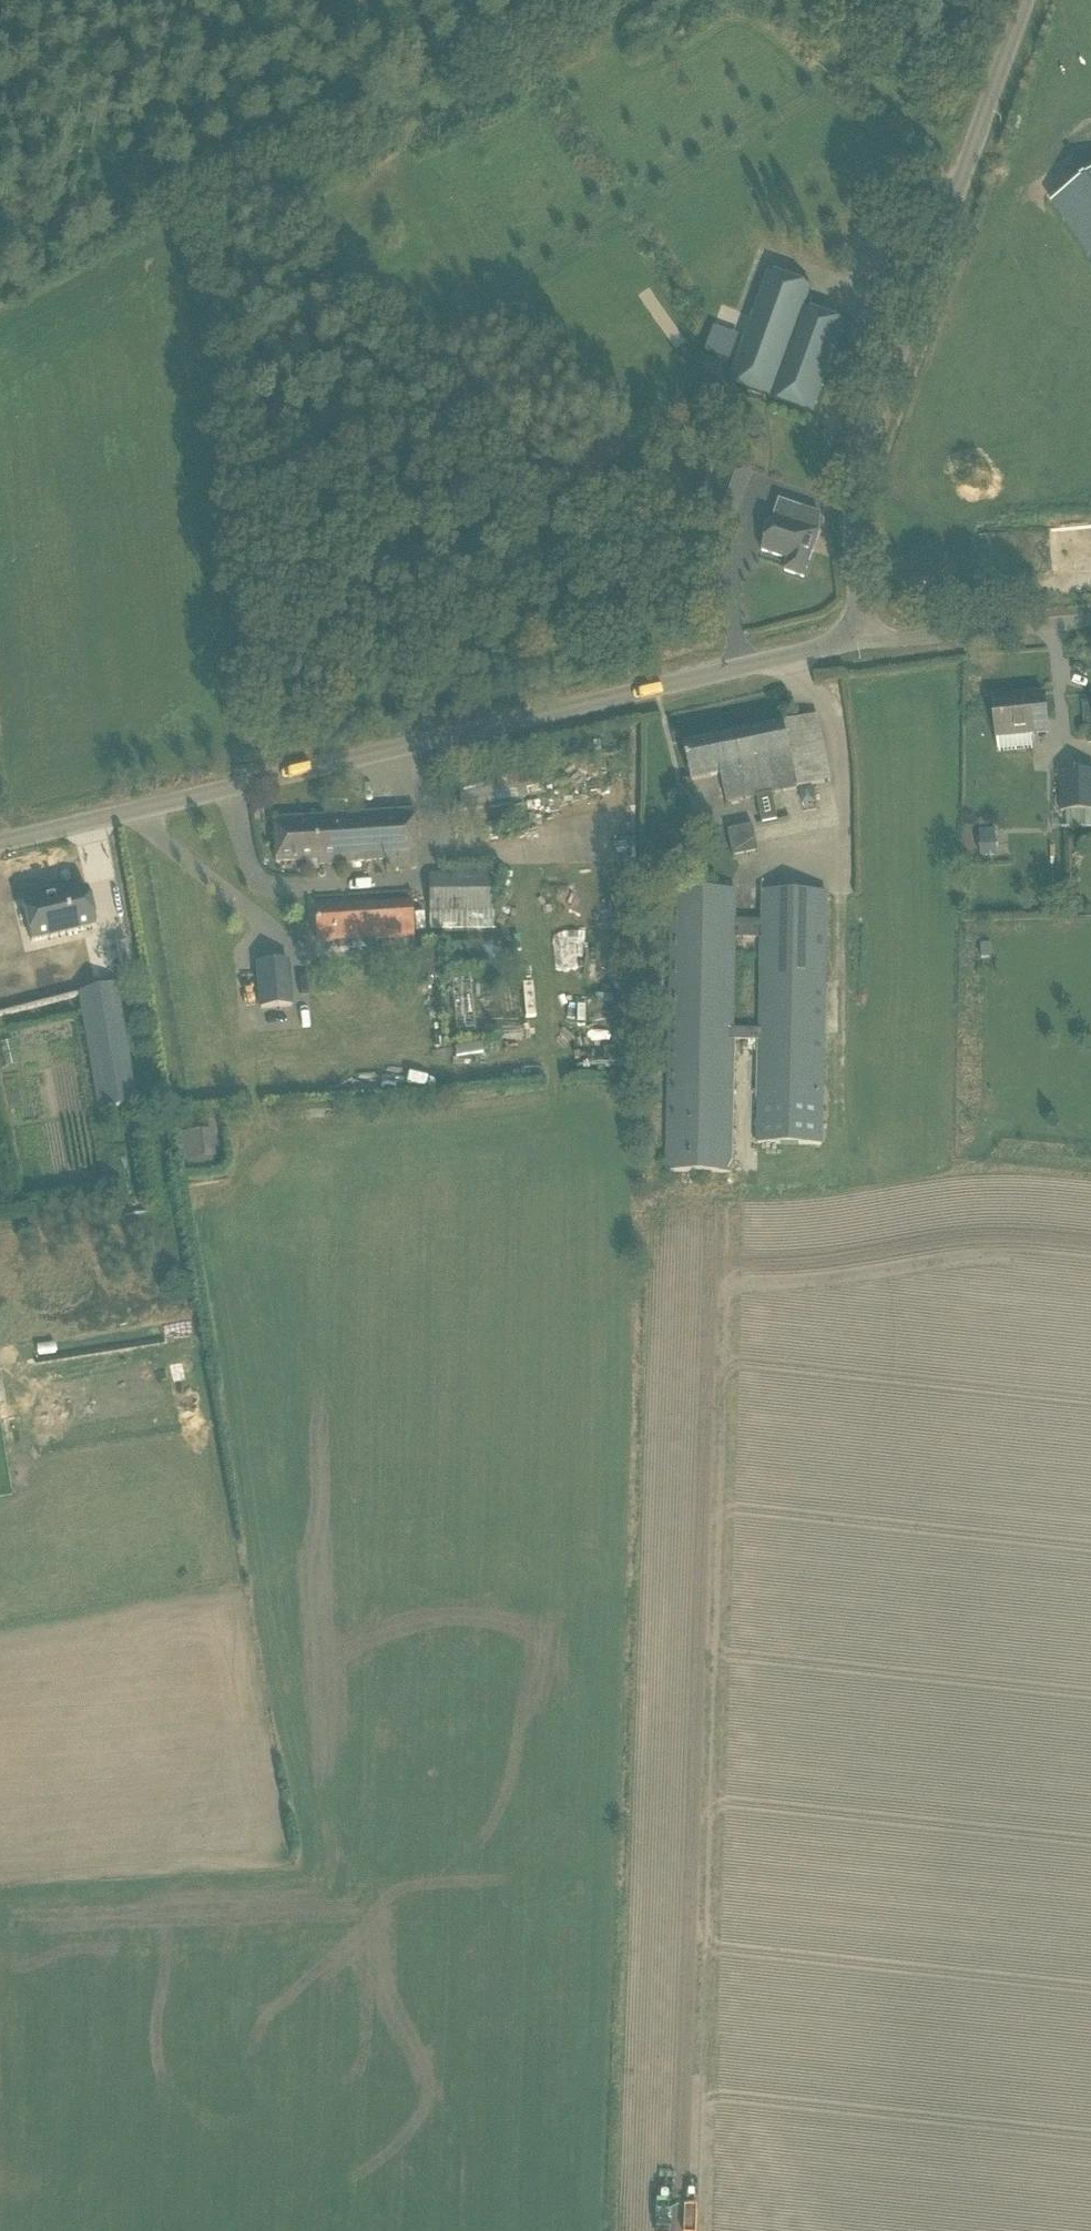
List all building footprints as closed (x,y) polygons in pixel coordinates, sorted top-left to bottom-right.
[(1053,209),(1090,263),(1090,182),(1053,209)] [(812,287),(769,271),(729,384),(813,415),(847,323),(804,308),(812,287)] [(706,349),(704,352),(705,352),(717,357),(726,332),(713,327),(706,349)] [(780,500),(769,530),(762,550),(788,560),(785,571),(804,577),(819,532),(820,514),(780,500)] [(1048,728),(1046,717),(1044,695),(994,700),(999,751),(1033,747),(1031,729),(1048,728)] [(831,781),(822,737),(817,715),(767,726),(781,792),(831,781)] [(781,792),(767,726),(684,743),(692,782),(722,776),(728,803),(781,792)] [(1057,772),(1057,811),(1067,811),(1067,828),(1081,828),(1081,826),(1090,826),(1090,772),(1057,772)] [(332,790),(332,801),(344,801),(344,790),(332,790)] [(387,868),(417,866),(414,812),(273,820),(276,861),(320,859),(320,864),(386,860),(387,868)] [(733,855),(758,852),(755,825),(730,828),(733,855)] [(994,831),(979,832),(982,861),(997,860),(994,831)] [(430,912),(493,911),(493,874),(429,875),(430,912)] [(87,889),(22,905),(31,942),(96,926),(87,889)] [(732,1173),(734,1091),(726,1091),(727,1040),(755,1041),(758,1041),(757,1083),(756,1144),(823,1144),(825,1084),(827,896),(824,896),(761,894),(760,921),(759,921),(731,920),(732,894),(669,892),(666,1089),(665,1172),(732,1173)] [(315,908),(317,930),(317,942),(338,941),(338,950),(352,949),(352,941),(414,937),(411,902),(315,908)] [(441,978),(440,945),(420,946),(422,978),(441,978)] [(0,950),(0,1000),(14,997),(2,949),(0,950)] [(288,961),(257,964),(260,1008),(292,1005),(288,961)] [(136,1105),(116,989),(76,996),(76,997),(96,1112),(136,1105)] [(184,1169),(216,1167),(214,1129),(181,1130),(184,1169)]
